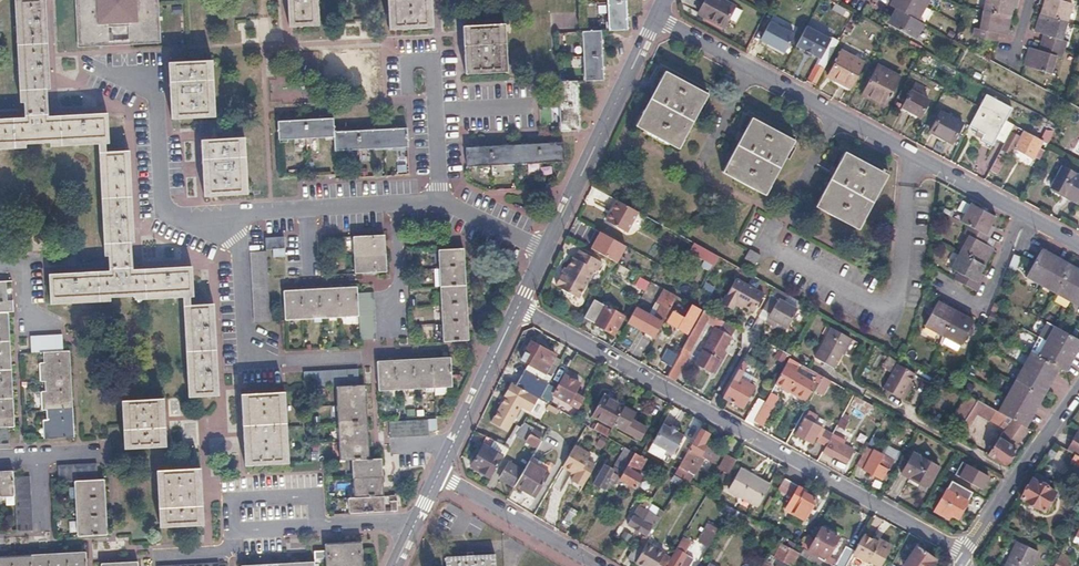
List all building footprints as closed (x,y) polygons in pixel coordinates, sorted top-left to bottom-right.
[(96,145),(102,245),(106,245),(107,273),(47,277),(49,307),(108,303),(107,300),(132,299),(132,301),(181,298),(186,398),(216,396),(211,305),(188,307),(187,297),(190,297),(189,267),(131,271),(129,244),(132,244),(127,152),(103,153),(102,145),(106,145),(104,114),(45,118),(44,90),(47,90),(42,1),(39,1),(39,0),(35,0),(13,1),(17,91),(20,91),(22,120),(0,121),(0,151),(21,150),(22,147),(46,146),(47,148),(96,145)] [(77,46),(104,45),(103,24),(127,23),(129,43),(159,42),(156,0),(74,0),(77,46)] [(287,29),(316,27),(315,0),(285,0),(287,29)] [(387,31),(430,29),(429,0),(386,0),(387,31)] [(708,0),(706,0),(697,17),(722,31),(734,10),(720,2),(719,5),(708,0)] [(890,8),(896,12),(888,27),(916,42),(924,27),(919,24),(926,10),(932,0),(895,0),(890,8)] [(982,12),(1009,18),(1010,10),(1012,1),(1016,1),(1016,0),(984,0),(982,12)] [(1042,6),(1039,14),(1066,22),(1071,5),(1063,2),(1064,0),(1044,0),(1042,6)] [(624,3),(605,4),(607,32),(625,31),(624,3)] [(769,6),(763,3),(757,14),(763,17),(769,6)] [(1009,18),(982,12),(978,31),(973,30),(971,38),(990,42),(991,34),(996,35),(1005,37),(1009,18)] [(763,17),(757,14),(751,25),(757,28),(763,17)] [(1066,22),(1039,14),(1034,32),(1043,35),(1047,37),(1045,45),(1064,51),(1066,43),(1060,41),(1066,22)] [(794,34),(770,21),(760,40),(784,53),(794,34)] [(503,26),(462,28),(464,76),(505,74),(503,26)] [(831,40),(805,27),(794,48),(820,61),(831,40)] [(600,32),(582,33),(583,58),(601,57),(600,32)] [(1038,52),(1029,49),(1023,67),(1049,75),(1055,57),(1061,59),(1064,51),(1045,45),(1042,53),(1038,52)] [(844,52),(841,50),(825,76),(835,81),(848,89),(862,64),(843,53),(844,52)] [(601,57),(583,58),(584,83),(602,82),(601,57)] [(211,61),(167,63),(171,119),(214,117),(211,61)] [(898,78),(877,67),(861,95),(869,100),(870,97),(884,105),(887,99),(889,100),(892,96),(889,95),(898,78)] [(821,73),(813,69),(806,82),(814,86),(821,73)] [(707,96),(665,73),(636,128),(678,151),(707,96)] [(576,83),(557,84),(558,108),(577,107),(576,83)] [(928,102),(910,92),(901,108),(920,118),(928,102)] [(985,96),(979,108),(968,128),(983,136),(980,141),(991,147),(1011,110),(985,96)] [(869,100),(868,101),(882,109),(884,105),(870,97),(869,100)] [(577,107),(558,108),(560,132),(578,131),(577,107)] [(962,125),(941,113),(930,133),(951,144),(962,125)] [(330,120),(303,121),(304,139),(331,138),(331,133),(330,120)] [(794,143),(752,120),(723,174),(764,197),(794,143)] [(303,121),(274,123),(275,140),(304,139),(303,121)] [(406,130),(380,131),(381,149),(406,148),(406,130)] [(380,131),(356,132),(357,151),(381,149),(380,131)] [(331,133),(331,138),(332,152),(357,151),(356,132),(331,133)] [(1016,142),(1014,141),(1011,146),(1014,147),(1013,149),(1033,160),(1041,144),(1022,133),(1016,142)] [(244,139),(201,141),(203,196),(247,194),(244,139)] [(562,144),(538,146),(538,164),(563,162),(562,144)] [(538,146),(514,147),(514,165),(538,164),(538,146)] [(514,147),(490,148),(490,166),(514,165),(514,147)] [(490,148),(464,149),(465,167),(490,166),(490,148)] [(881,172),(846,153),(815,208),(858,231),(890,172),(883,168),(881,172)] [(1005,158),(998,154),(989,171),(996,175),(1005,158)] [(1061,169),(1051,189),(1068,199),(1068,200),(1077,205),(1078,201),(1078,179),(1061,169)] [(637,213),(616,201),(608,215),(629,227),(637,213)] [(960,231),(964,233),(955,249),(980,263),(990,246),(981,241),(977,239),(981,232),(985,234),(991,224),(986,222),(991,214),(966,201),(957,219),(964,223),(960,231)] [(608,215),(604,223),(625,234),(629,227),(608,215)] [(624,245),(598,230),(589,246),(615,261),(624,245)] [(985,234),(981,232),(977,239),(981,241),(985,234)] [(380,235),(351,237),(352,255),(353,273),(383,271),(382,253),(380,235)] [(281,239),(263,240),(264,252),(282,251),(281,239)] [(694,244),(689,253),(714,266),(718,258),(694,244)] [(437,250),(438,268),(439,287),(440,305),(441,323),(442,342),(466,340),(465,322),(464,304),(463,286),(462,267),(461,249),(437,250)] [(626,249),(622,257),(642,268),(646,260),(626,249)] [(980,263),(955,249),(947,265),(954,269),(950,277),(972,289),(976,281),(972,279),(976,271),(980,263)] [(564,276),(562,275),(555,288),(557,289),(556,290),(576,301),(592,272),(595,273),(601,262),(578,250),(573,261),(572,261),(567,269),(564,276)] [(761,256),(749,250),(743,259),(755,266),(761,256)] [(1027,279),(1041,287),(1056,295),(1071,304),(1078,308),(1078,272),(1071,267),(1056,259),(1042,251),(1027,279)] [(264,254),(248,255),(251,325),(268,324),(264,254)] [(980,273),(976,271),(972,279),(976,281),(980,273)] [(654,284),(649,281),(644,291),(648,294),(654,284)] [(6,448),(5,431),(11,431),(9,402),(8,373),(6,345),(5,315),(11,315),(10,306),(10,305),(5,305),(5,296),(2,296),(1,284),(0,284),(0,448),(6,448)] [(762,295),(743,284),(730,307),(741,313),(744,308),(752,312),(762,295)] [(299,290),(279,291),(281,320),(300,319),(318,318),(337,317),(355,316),(355,322),(356,331),(356,339),(372,338),(372,330),(371,321),(371,315),(371,307),(370,299),(370,292),(354,293),(354,287),(335,288),(317,289),(299,290)] [(639,300),(634,308),(648,316),(650,314),(653,316),(651,318),(661,324),(677,296),(664,290),(654,308),(639,300)] [(777,300),(770,296),(761,310),(769,314),(777,300)] [(600,303),(593,299),(583,318),(590,322),(600,303)] [(797,311),(777,300),(769,314),(767,318),(777,324),(786,329),(797,311)] [(945,305),(936,301),(923,324),(942,335),(957,306),(947,301),(945,305)] [(677,315),(673,312),(667,323),(686,334),(699,311),(684,302),(680,310),(677,315)] [(600,303),(590,322),(612,335),(622,316),(600,303)] [(967,312),(957,306),(942,335),(959,345),(972,321),(964,316),(967,312)] [(708,313),(702,310),(677,356),(670,368),(665,377),(673,381),(684,363),(683,362),(689,351),(690,352),(706,323),(718,329),(715,334),(713,333),(703,351),(718,359),(722,352),(725,354),(733,340),(729,339),(735,329),(708,313)] [(767,318),(765,322),(775,327),(777,324),(767,318)] [(1022,371),(1015,385),(1006,400),(999,414),(1005,417),(1012,421),(1027,429),(1034,416),(1043,400),(1051,386),(1059,370),(1065,373),(1073,359),(1078,349),(1078,341),(1046,324),(1037,340),(1038,342),(1031,355),(1022,371)] [(848,338),(830,328),(813,357),(831,368),(848,338)] [(35,354),(37,383),(39,412),(41,441),(72,439),(70,410),(69,381),(67,352),(59,352),(58,339),(58,337),(50,337),(43,337),(35,338),(28,338),(28,340),(28,354),(35,354)] [(519,360),(527,364),(550,377),(560,360),(554,357),(555,356),(530,342),(519,360)] [(677,356),(670,353),(663,365),(670,368),(677,356)] [(393,361),(375,362),(377,391),(395,390),(412,389),(431,388),(450,387),(449,373),(448,359),(430,359),(411,360),(393,361)] [(788,359),(774,384),(804,401),(812,385),(807,382),(810,377),(795,368),(794,369),(791,367),(794,362),(788,359)] [(746,364),(742,362),(722,398),(741,408),(753,387),(739,378),(746,364)] [(527,364),(524,370),(547,383),(550,377),(527,364)] [(338,460),(351,460),(352,479),(353,498),(354,514),(380,512),(379,503),(377,503),(376,497),(381,497),(380,477),(380,458),(366,459),(365,440),(364,422),(364,403),(363,385),(355,385),(354,369),(346,369),(338,370),(331,370),(324,371),(316,371),(308,371),(301,372),(302,384),(302,386),(302,389),(306,388),(309,388),(317,388),(325,387),(332,387),(334,387),(335,405),(336,424),(337,442),(338,460)] [(908,379),(891,369),(877,393),(895,404),(903,388),(908,379)] [(524,370),(523,370),(514,386),(537,398),(538,399),(546,385),(547,383),(524,370)] [(555,390),(546,385),(538,399),(547,404),(552,396),(573,407),(578,398),(573,396),(579,385),(563,376),(561,380),(558,378),(554,385),(557,387),(555,390)] [(829,382),(822,378),(814,392),(821,396),(829,382)] [(510,383),(502,397),(504,398),(490,423),(506,432),(520,406),(529,412),(537,398),(514,386),(510,383)] [(907,391),(903,388),(895,404),(898,405),(907,391)] [(285,391),(239,393),(242,466),(261,465),(288,463),(285,391)] [(769,392),(757,414),(753,421),(761,426),(778,396),(769,392)] [(622,407),(601,395),(589,416),(611,428),(612,425),(622,407)] [(853,396),(850,404),(868,410),(870,401),(853,396)] [(162,401),(121,403),(123,451),(164,448),(163,420),(162,401)] [(973,406),(991,416),(988,421),(1000,427),(1005,417),(999,414),(976,401),(973,406)] [(633,413),(622,407),(612,425),(616,427),(623,431),(633,413)] [(978,411),(972,408),(962,423),(968,427),(978,411)] [(757,414),(750,410),(743,422),(750,426),(753,421),(757,414)] [(394,422),(387,422),(388,438),(395,437),(402,437),(410,437),(417,436),(424,436),(424,420),(417,421),(409,421),(402,421),(394,422)] [(822,430),(803,420),(794,435),(810,444),(815,436),(817,438),(822,430)] [(995,446),(991,444),(989,447),(992,449),(988,456),(996,460),(1004,466),(1029,431),(1027,429),(1012,421),(995,446)] [(902,422),(900,426),(910,431),(912,427),(902,422)] [(596,424),(592,430),(606,438),(607,434),(609,432),(596,424)] [(541,435),(522,425),(515,437),(534,448),(541,435)] [(612,425),(611,428),(609,432),(607,434),(611,436),(616,427),(612,425)] [(669,429),(661,425),(651,443),(672,454),(682,436),(675,432),(675,431),(669,428),(669,429)] [(708,434),(699,429),(682,460),(677,468),(673,476),(682,481),(684,482),(688,484),(703,456),(700,454),(704,446),(702,445),(704,441),(708,434)] [(1078,431),(1067,450),(1075,455),(1078,457),(1078,431)] [(844,440),(832,433),(821,453),(829,457),(830,455),(845,463),(852,450),(842,445),(844,440)] [(509,448),(487,438),(470,467),(488,477),(501,457),(503,458),(509,448)] [(628,442),(620,438),(617,444),(624,448),(628,442)] [(573,446),(561,467),(574,474),(570,481),(581,488),(594,467),(585,462),(589,455),(573,446)] [(882,456),(866,447),(855,466),(881,480),(886,470),(877,465),(882,456)] [(607,471),(602,468),(592,484),(610,494),(618,479),(633,453),(624,448),(611,470),(608,468),(607,471)] [(639,456),(633,453),(618,479),(621,481),(625,483),(634,489),(640,477),(636,475),(644,460),(642,458),(639,456)] [(937,467),(912,453),(900,474),(909,479),(911,477),(927,486),(937,467)] [(723,473),(727,475),(736,461),(726,455),(717,470),(723,473)] [(1070,463),(1078,467),(1078,457),(1075,455),(1070,463)] [(531,456),(522,471),(514,486),(534,499),(551,468),(531,456)] [(71,481),(72,481),(74,500),(75,518),(76,536),(104,535),(103,517),(102,498),(101,479),(94,480),(93,463),(86,464),(78,464),(71,464),(63,465),(56,465),(57,482),(64,481),(71,481)] [(522,471),(509,463),(499,479),(513,488),(514,486),(522,471)] [(989,478),(962,463),(955,475),(982,490),(989,478)] [(199,470),(156,472),(159,528),(202,526),(200,493),(199,470)] [(738,470),(727,490),(757,507),(768,486),(738,470)] [(12,497),(12,501),(13,508),(13,515),(14,523),(14,529),(14,531),(30,530),(30,522),(29,514),(29,507),(29,500),(28,493),(28,485),(28,477),(11,478),(11,472),(0,472),(0,497),(12,497)] [(727,475),(723,473),(716,485),(721,487),(727,475)] [(682,481),(673,476),(670,481),(679,486),(682,481)] [(779,489),(793,497),(785,510),(803,521),(815,501),(803,495),(804,493),(797,489),(799,486),(786,478),(779,489)] [(1054,491),(1031,478),(1020,497),(1042,511),(1054,491)] [(956,484),(951,482),(934,512),(948,520),(950,515),(957,519),(972,493),(956,484)] [(654,516),(638,507),(627,525),(645,536),(644,539),(642,538),(637,547),(634,546),(626,559),(633,563),(634,562),(646,542),(655,527),(652,525),(657,518),(659,519),(663,512),(658,509),(654,516)] [(578,512),(570,508),(562,521),(570,525),(578,512)] [(731,513),(729,515),(741,522),(744,516),(730,508),(728,512),(731,513)] [(717,531),(707,525),(697,542),(707,548),(717,531)] [(838,538),(821,529),(808,552),(822,561),(823,561),(824,558),(826,559),(838,538)] [(768,530),(766,535),(776,541),(779,536),(768,530)] [(854,552),(852,554),(867,563),(868,562),(876,565),(881,565),(890,550),(888,546),(879,540),(878,543),(873,541),(872,541),(862,536),(854,552)] [(1077,543),(1068,538),(1064,546),(1073,551),(1077,543)] [(1015,540),(1002,565),(1029,565),(1036,551),(1015,540)] [(312,551),(312,559),(323,558),(324,565),(360,565),(359,552),(359,542),(341,543),(323,544),(323,551),(312,551)] [(646,542),(634,562),(641,565),(664,565),(668,558),(662,555),(663,553),(646,542)] [(773,558),(786,565),(792,565),(798,555),(789,550),(788,551),(778,545),(772,555),(774,556),(773,558)] [(845,547),(834,565),(846,565),(852,554),(854,552),(845,547)] [(686,555),(676,549),(666,565),(680,565),(686,555)] [(800,555),(819,565),(822,561),(808,552),(803,550),(800,555)] [(0,557),(0,565),(85,565),(85,552),(66,553),(48,554),(30,555),(15,556),(11,556),(0,557)] [(1060,553),(1053,565),(1065,565),(1069,557),(1060,553)] [(910,563),(915,565),(930,565),(934,561),(925,554),(921,559),(915,555),(910,563)] [(446,563),(446,565),(495,565),(495,556),(443,558),(443,564),(446,563)] [(895,557),(890,565),(901,565),(903,562),(895,557)]
